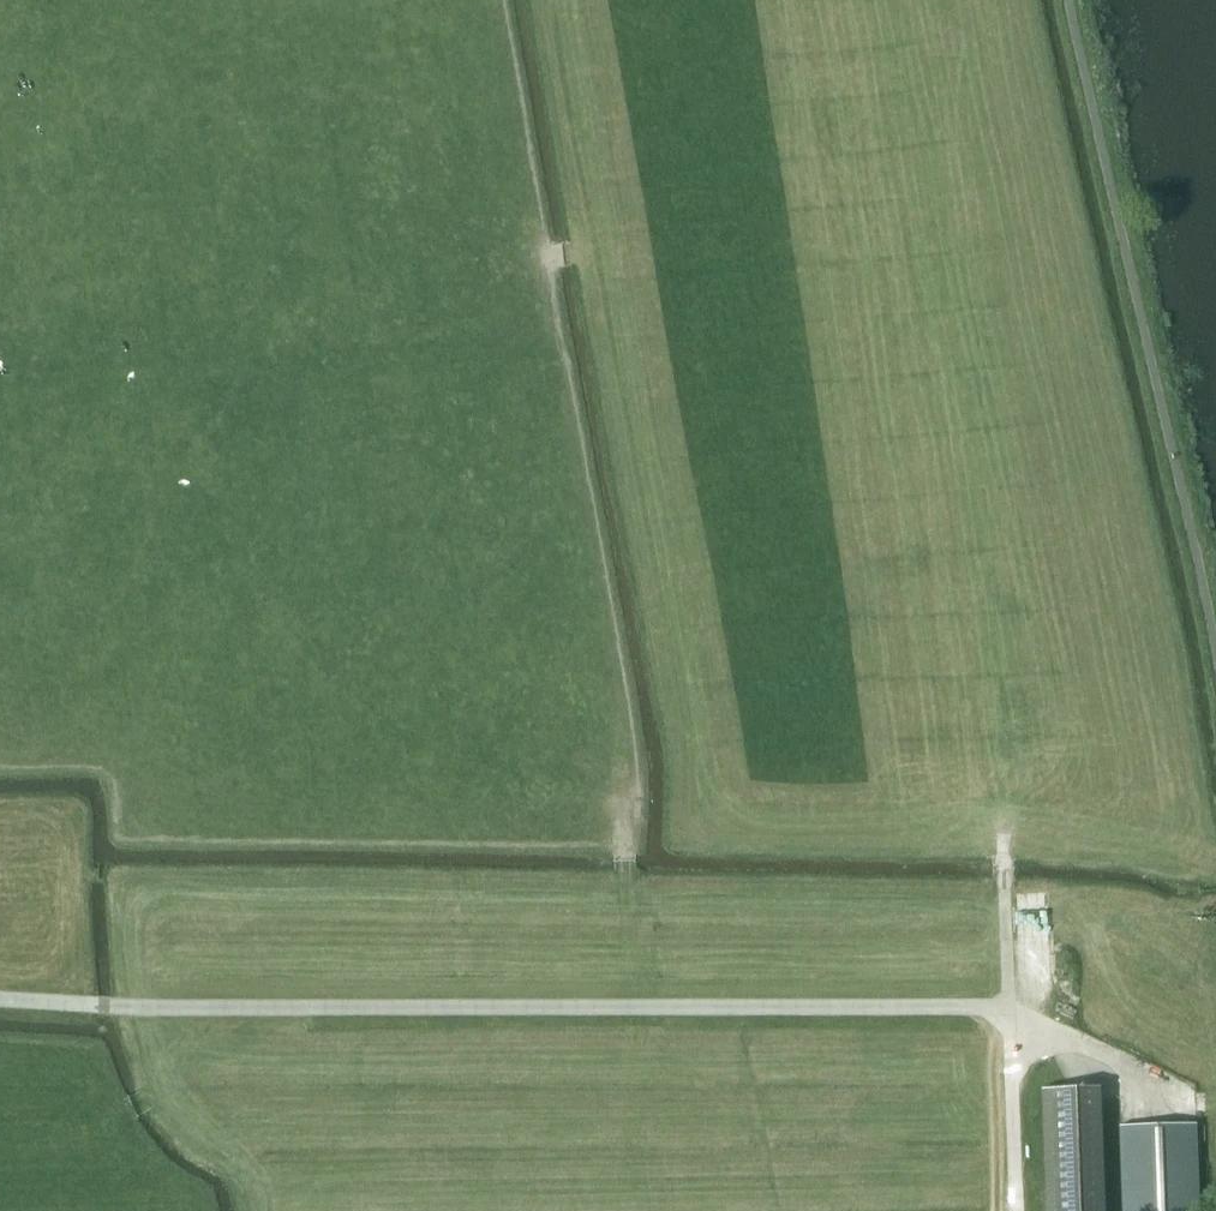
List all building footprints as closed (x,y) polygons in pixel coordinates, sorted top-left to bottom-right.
[(1054,892),(1020,892),(1019,960),(1052,961),(1054,892)] [(1101,1086),(1041,1088),(1045,1210),(1105,1210),(1101,1086)] [(1196,1124),(1120,1126),(1123,1210),(1200,1210),(1196,1124)]
